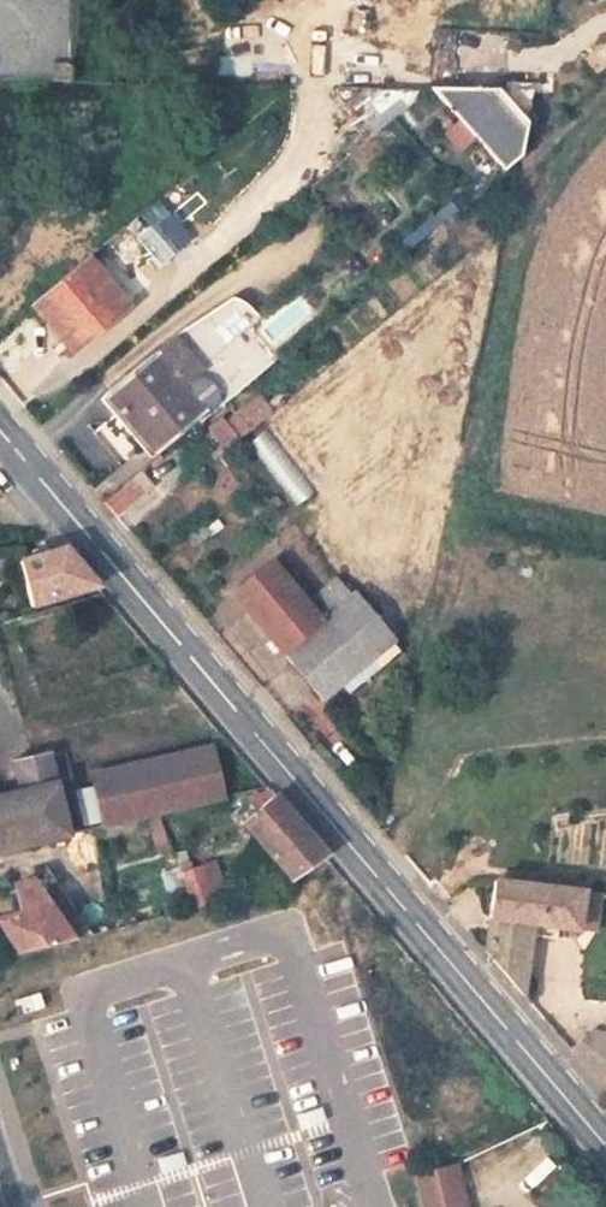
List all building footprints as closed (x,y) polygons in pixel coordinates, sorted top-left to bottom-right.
[(69,77),(69,59),(49,58),(49,76),(69,77)] [(361,133),(422,83),(379,83),(342,110),(361,133)] [(517,154),(531,87),(431,83),(415,96),(485,178),(517,154)] [(150,454),(485,178),(415,96),(306,186),(323,211),(344,231),(254,305),(235,286),(101,393),(137,438),(85,480),(99,496),(150,454)] [(161,262),(185,242),(162,215),(139,235),(161,262)] [(123,302),(82,252),(26,299),(68,347),(123,302)] [(258,390),(211,432),(228,451),(275,409),(258,390)] [(30,597),(89,580),(56,541),(43,545),(18,554),(30,597)] [(266,558),(228,588),(322,699),(394,636),(351,586),(316,617),(266,558)] [(157,813),(224,795),(211,741),(85,767),(101,826),(157,813)] [(66,834),(45,750),(9,758),(17,786),(0,789),(0,850),(66,834)] [(264,785),(261,786),(235,807),(290,875),(323,852),(264,785)] [(194,905),(228,896),(212,857),(190,863),(187,853),(175,856),(194,905)] [(45,865),(30,875),(73,937),(92,932),(45,865)] [(30,875),(14,881),(16,904),(0,911),(0,928),(16,953),(73,937),(30,875)] [(481,962),(522,1007),(533,921),(577,928),(582,879),(573,878),(572,886),(492,875),(483,947),(481,962)] [(605,1059),(605,1029),(596,1027),(590,1056),(605,1059)] [(460,1159),(415,1170),(424,1206),(471,1206),(460,1159)]
